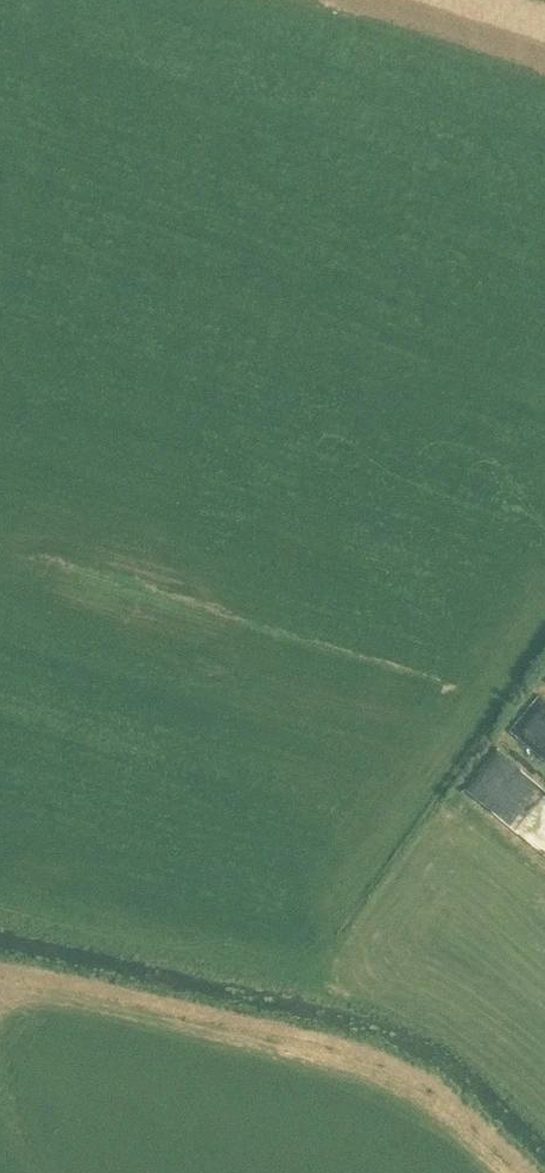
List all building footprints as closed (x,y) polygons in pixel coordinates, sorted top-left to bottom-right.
[(540,696),(514,730),(544,753),(544,700),(540,696)] [(544,852),(544,790),(499,751),(469,787),(544,852)]
